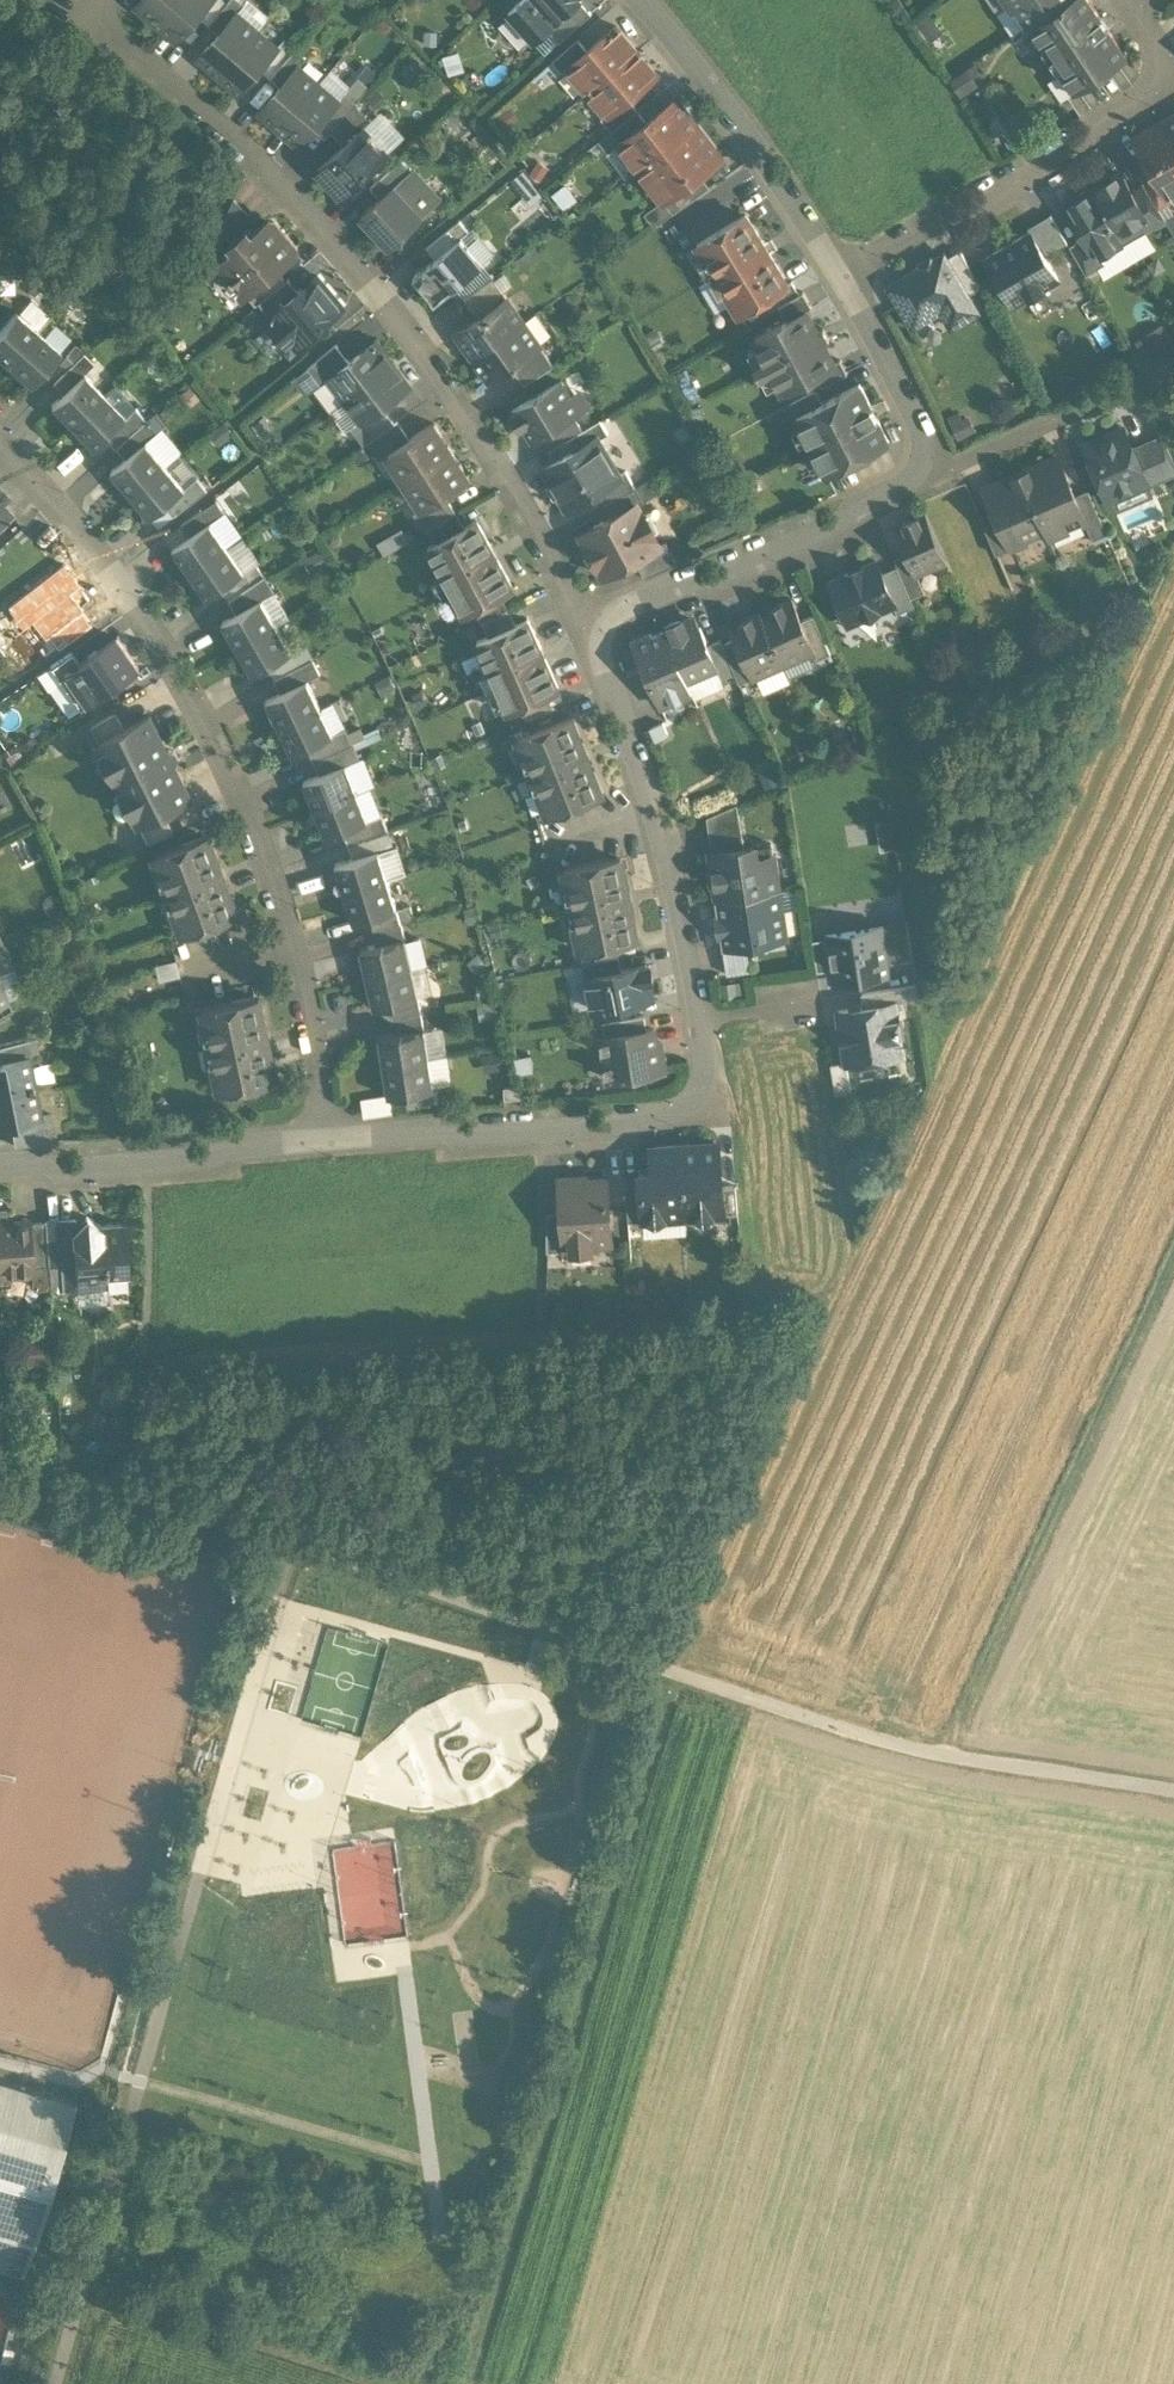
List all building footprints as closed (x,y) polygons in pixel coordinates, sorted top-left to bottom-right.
[(136,7),(156,25),(177,0),(142,0),(136,7)] [(156,25),(176,42),(198,16),(212,0),(177,0),(156,25)] [(198,16),(208,26),(227,5),(221,0),(212,0),(198,16)] [(208,26),(219,35),(237,14),(244,6),(237,0),(231,0),(227,5),(208,26)] [(508,14),(533,42),(547,30),(579,1),(580,1),(579,0),(524,0),(508,14)] [(1010,6),(1008,7),(1010,10),(1015,6),(1028,25),(1066,0),(1006,0),(1010,6)] [(1029,25),(1074,93),(1126,58),(1088,0),(1066,0),(1029,25)] [(579,1),(547,30),(559,43),(591,15),(579,1)] [(219,35),(198,60),(218,77),(257,32),(237,14),(219,35)] [(615,27),(592,47),(592,48),(587,52),(568,67),(569,68),(589,92),(637,52),(615,27)] [(277,49),(257,32),(218,77),(238,94),(259,70),(277,49)] [(587,52),(577,40),(552,63),(562,74),(569,68),(568,67),(587,52)] [(277,49),(259,70),(270,79),(294,50),(284,41),(277,49)] [(637,52),(589,92),(608,114),(609,115),(628,99),(632,96),(632,97),(657,76),(637,52)] [(318,85),(298,68),(259,113),(279,130),(318,85)] [(318,85),(279,130),(299,148),(320,123),(338,102),(318,85)] [(355,104),(345,94),(338,102),(320,123),(330,133),(331,133),(354,105),(355,104)] [(628,99),(609,115),(608,114),(601,120),(610,133),(637,111),(628,99)] [(646,123),(619,144),(639,171),(645,167),(696,128),(676,101),(646,123)] [(331,133),(330,133),(343,147),(363,128),(364,129),(371,123),(354,105),(331,133)] [(610,133),(598,142),(607,154),(619,144),(646,123),(637,111),(610,133)] [(1162,122),(1173,142),(1173,115),(1162,122)] [(1162,122),(1133,139),(1149,166),(1169,201),(1173,198),(1173,142),(1162,122)] [(364,129),(363,128),(343,147),(318,170),(341,195),(386,153),(364,129)] [(696,128),(645,167),(659,185),(653,190),(663,203),(697,178),(721,160),(696,128)] [(401,160),(369,188),(379,199),(394,186),(411,171),(401,160)] [(1169,201),(1149,166),(1136,173),(1144,187),(1157,208),(1169,201)] [(1120,174),(1092,191),(1122,242),(1143,230),(1151,226),(1132,194),(1120,174)] [(697,178),(663,203),(673,215),(706,191),(697,178)] [(394,186),(379,199),(360,217),(388,248),(422,217),(394,186)] [(1157,208),(1144,187),(1132,194),(1151,226),(1143,230),(1145,234),(1166,222),(1157,208)] [(1122,242),(1092,191),(1063,208),(1082,240),(1094,261),(1101,257),(1123,244),(1122,242)] [(245,218),(232,205),(223,225),(230,233),(245,218)] [(656,208),(644,216),(654,228),(665,220),(656,208)] [(1050,215),(1027,228),(1029,232),(1030,232),(1045,257),(1067,244),(1050,215)] [(746,216),(697,246),(738,315),(787,286),(746,216)] [(268,222),(251,236),(246,230),(232,242),(237,247),(224,258),(220,268),(221,270),(216,275),(223,284),(228,280),(232,284),(233,283),(244,297),(276,270),(295,254),(296,248),(284,235),(273,222),(268,222)] [(459,222),(426,249),(435,260),(461,239),(468,232),(459,222)] [(1029,232),(985,259),(1013,307),(1028,298),(1028,299),(1044,290),(1043,289),(1050,285),(1058,281),(1045,257),(1030,232),(1029,232)] [(435,260),(413,278),(434,304),(482,264),(461,239),(435,260)] [(1094,261),(1082,240),(1069,247),(1086,276),(1106,265),(1101,257),(1094,261)] [(960,250),(945,259),(967,296),(980,288),(960,250)] [(943,255),(888,287),(912,328),(916,325),(940,311),(951,328),(977,313),(967,296),(945,259),(943,255)] [(276,270),(246,295),(255,306),(259,303),(285,281),(276,270)] [(298,292),(269,316),(274,322),(270,325),(287,346),(291,342),(295,347),(343,308),(317,276),(298,292)] [(285,281),(259,303),(269,316),(298,292),(288,279),(285,281)] [(492,279),(464,300),(477,320),(507,299),(492,279)] [(477,320),(456,335),(473,358),(523,322),(507,299),(477,320)] [(817,332),(806,311),(754,339),(765,360),(755,366),(761,376),(771,371),(782,392),(834,364),(823,344),(829,341),(822,329),(817,332)] [(15,312),(0,329),(0,360),(7,366),(38,333),(15,312)] [(523,322),(473,358),(489,381),(510,367),(540,346),(523,322)] [(60,353),(38,333),(7,366),(30,386),(60,353)] [(349,363),(329,377),(329,378),(345,400),(392,365),(375,343),(349,363)] [(336,345),(307,369),(319,385),(329,378),(329,377),(349,363),(336,345)] [(540,346),(510,367),(524,386),(554,366),(540,346)] [(82,355),(52,385),(62,395),(83,375),(93,366),(82,355)] [(392,365),(345,400),(361,421),(362,422),(381,407),(408,387),(392,365)] [(62,395),(50,406),(71,428),(104,397),(83,375),(62,395)] [(561,382),(512,411),(513,414),(511,415),(520,429),(525,426),(533,440),(541,435),(574,416),(580,413),(561,382)] [(822,404),(796,417),(825,474),(888,442),(859,385),(822,404)] [(816,391),(790,404),(796,417),(822,404),(816,391)] [(125,419),(104,397),(71,428),(92,450),(105,439),(125,419)] [(381,407),(362,422),(361,421),(351,428),(364,445),(368,442),(394,424),(381,407)] [(136,410),(105,439),(115,449),(116,449),(146,422),(136,410)] [(574,416),(541,435),(550,450),(565,441),(582,430),(574,416)] [(582,430),(565,441),(573,453),(597,438),(598,440),(608,434),(600,420),(583,430),(582,430)] [(146,422),(116,449),(125,460),(146,443),(158,434),(146,422)] [(394,424),(368,442),(379,460),(389,453),(389,452),(409,439),(398,422),(394,424)] [(409,439),(389,452),(389,453),(396,464),(395,469),(404,482),(452,452),(434,423),(409,439)] [(1123,428),(1084,446),(1087,454),(1085,460),(1090,471),(1096,473),(1108,501),(1146,484),(1147,484),(1132,448),(1123,428)] [(1132,448),(1147,484),(1146,484),(1147,488),(1173,476),(1173,462),(1162,435),(1132,448)] [(573,453),(544,470),(567,509),(599,490),(620,477),(619,476),(598,440),(597,438),(573,453)] [(146,443),(125,460),(111,472),(130,495),(165,467),(146,443)] [(452,452),(404,482),(412,496),(417,497),(424,508),(425,509),(445,496),(470,480),(452,452)] [(1057,457),(1020,473),(1045,530),(1044,530),(1048,539),(1085,523),(1086,523),(1075,496),(1057,457)] [(184,490),(165,467),(130,495),(149,519),(165,506),(184,490)] [(626,472),(619,476),(620,477),(599,490),(607,504),(635,489),(626,472)] [(1045,530),(1020,473),(994,484),(1004,506),(993,511),(1010,549),(1024,543),(1022,540),(1044,530),(1045,530)] [(196,480),(184,490),(165,506),(174,517),(207,492),(196,480)] [(635,489),(607,504),(614,516),(637,504),(638,505),(644,502),(637,488),(635,489)] [(1107,534),(1088,491),(1075,496),(1086,523),(1085,523),(1092,541),(1107,534)] [(445,496),(425,509),(424,508),(414,514),(425,531),(430,529),(456,514),(456,513),(445,496)] [(216,502),(180,527),(188,538),(210,524),(224,514),(216,502)] [(614,516),(580,534),(603,576),(634,559),(659,546),(659,545),(652,532),(653,531),(655,525),(652,519),(646,517),(644,518),(638,505),(637,504),(614,516)] [(0,506),(0,528),(11,517),(0,506)] [(1010,549),(993,511),(979,517),(996,555),(1010,549)] [(456,514),(430,529),(437,542),(464,528),(456,514)] [(926,514),(895,527),(907,553),(916,574),(917,574),(946,561),(926,514)] [(512,588),(477,521),(464,528),(437,542),(427,547),(463,614),(501,594),(512,588)] [(188,538),(172,549),(190,574),(227,549),(210,524),(188,538)] [(659,546),(634,559),(644,579),(677,565),(665,541),(659,545),(659,546)] [(244,574),(227,549),(190,574),(207,599),(220,590),(244,574)] [(916,574),(907,553),(893,559),(897,567),(911,599),(925,592),(917,574),(916,574)] [(863,570),(848,576),(847,574),(830,582),(848,625),(893,605),(895,604),(882,574),(876,562),(862,568),(863,570)] [(44,641),(49,638),(83,613),(92,607),(63,566),(15,600),(44,641)] [(244,574),(220,590),(228,602),(264,578),(256,566),(244,574)] [(911,599),(897,567),(882,574),(895,604),(893,605),(897,614),(914,606),(911,599)] [(264,578),(228,602),(236,615),(261,601),(274,594),(264,578)] [(501,594),(475,608),(482,623),(508,610),(501,594)] [(791,599),(760,612),(783,665),(812,652),(814,651),(801,621),(791,599)] [(236,615),(222,623),(237,650),(276,627),(261,601),(236,615)] [(508,610),(482,623),(488,637),(515,625),(508,610)] [(760,612),(730,625),(736,639),(753,678),(783,665),(760,612)] [(49,638),(58,650),(92,626),(83,613),(49,638)] [(831,654),(814,615),(801,621),(814,651),(812,652),(816,661),(831,654)] [(697,626),(692,616),(663,628),(665,631),(687,682),(717,669),(707,646),(705,640),(707,639),(700,625),(697,626)] [(558,689),(527,620),(515,625),(488,637),(477,642),(507,712),(519,707),(546,695),(558,689)] [(276,627),(237,650),(252,676),(267,667),(291,653),(276,627)] [(687,682),(665,631),(652,637),(651,633),(633,641),(661,707),(692,694),(687,682)] [(79,665),(58,679),(80,711),(138,670),(117,639),(79,665)] [(753,678),(736,639),(722,644),(735,675),(739,684),(753,678)] [(721,640),(707,646),(717,669),(722,681),(735,675),(722,644),(721,640)] [(291,653),(267,667),(274,680),(312,660),(305,646),(291,653)] [(71,653),(50,667),(58,679),(79,665),(71,653)] [(312,660),(274,680),(280,694),(306,681),(307,682),(319,676),(312,660)] [(280,694),(266,701),(279,728),(319,709),(307,682),(306,681),(280,694)] [(546,695),(519,707),(526,721),(553,710),(546,695)] [(319,709),(279,728),(292,756),(307,749),(333,736),(319,709)] [(115,713),(91,727),(98,743),(124,730),(115,713)] [(166,750),(149,717),(124,730),(98,743),(104,754),(109,756),(115,769),(114,774),(123,792),(128,794),(134,807),(133,812),(139,824),(163,812),(190,798),(173,765),(175,764),(175,763),(176,758),(173,752),(168,750),(166,750)] [(571,718),(518,739),(548,815),(601,794),(571,718)] [(663,723),(650,729),(654,740),(667,734),(663,723)] [(333,736),(307,749),(313,762),(353,745),(346,730),(333,736)] [(353,745),(313,762),(320,775),(345,765),(346,766),(360,760),(353,745)] [(320,775),(303,782),(315,810),(357,793),(346,766),(345,765),(320,775)] [(357,793),(315,810),(326,838),(343,832),(368,822),(357,793)] [(737,804),(707,817),(712,852),(731,849),(744,847),(737,804)] [(174,833),(163,812),(139,824),(149,844),(174,833)] [(368,822),(343,832),(348,845),(353,844),(387,832),(381,817),(368,822)] [(387,832),(353,844),(348,845),(348,846),(353,859),(392,846),(387,832)] [(208,838),(154,858),(182,934),(236,915),(208,838)] [(712,852),(710,853),(717,900),(778,891),(774,860),(773,860),(771,844),(744,847),(731,849),(712,852)] [(353,859),(335,865),(344,894),(387,881),(378,852),(353,859)] [(619,860),(565,871),(581,949),(635,938),(619,860)] [(387,881),(344,894),(353,923),(369,918),(396,910),(387,881)] [(778,891),(717,900),(719,918),(717,918),(720,935),(722,935),(724,947),(785,938),(778,891)] [(410,907),(369,918),(373,932),(400,925),(414,921),(410,907)] [(882,924),(888,963),(912,960),(907,921),(882,924)] [(882,924),(825,932),(826,938),(830,970),(832,984),(890,976),(888,963),(882,924)] [(400,925),(373,932),(376,947),(404,940),(400,925)] [(830,970),(826,938),(812,940),(817,972),(830,970)] [(376,947),(360,950),(367,980),(411,970),(404,940),(376,947)] [(0,948),(0,971),(11,967),(4,946),(0,948)] [(618,957),(583,964),(586,978),(620,971),(618,957)] [(620,971),(586,978),(593,1011),(652,999),(649,982),(653,981),(650,965),(620,971)] [(411,970),(367,980),(374,1010),(390,1006),(418,1000),(411,970)] [(917,986),(862,994),(864,1008),(895,1004),(919,1000),(917,986)] [(259,1000),(203,1011),(219,1091),(275,1079),(259,1000)] [(418,1000),(390,1006),(392,1021),(420,1015),(418,1000)] [(864,1008),(838,1012),(841,1031),(840,1031),(842,1046),(843,1046),(846,1064),(902,1056),(899,1033),(900,1032),(899,1027),(898,1027),(895,1004),(864,1008)] [(420,1015),(392,1021),(395,1035),(423,1031),(420,1015)] [(644,1017),(602,1024),(604,1038),(646,1031),(644,1017)] [(604,1038),(601,1038),(608,1081),(655,1073),(654,1069),(664,1067),(660,1043),(656,1044),(653,1030),(646,1031),(604,1038)] [(395,1035),(379,1037),(383,1067),(428,1061),(423,1031),(395,1035)] [(0,1046),(0,1061),(27,1055),(28,1057),(38,1055),(34,1037),(0,1046)] [(34,1086),(28,1057),(27,1055),(0,1061),(0,1093),(34,1086)] [(428,1061),(383,1067),(388,1097),(404,1095),(432,1091),(428,1061)] [(846,1064),(831,1067),(835,1095),(851,1093),(846,1064)] [(0,1093),(0,1121),(5,1120),(6,1123),(9,1123),(40,1117),(39,1115),(34,1086),(0,1093)] [(522,1087),(503,1089),(504,1101),(523,1100),(522,1087)] [(432,1091),(404,1095),(406,1111),(435,1106),(432,1091)] [(50,1113),(39,1115),(40,1117),(9,1123),(13,1144),(56,1141),(52,1121),(50,1113)] [(718,1145),(680,1148),(685,1219),(723,1216),(721,1188),(718,1145)] [(653,1174),(639,1175),(639,1184),(642,1222),(685,1219),(680,1148),(651,1150),(653,1174)] [(606,1181),(585,1182),(585,1179),(559,1181),(562,1218),(564,1252),(597,1250),(597,1246),(611,1245),(609,1229),(613,1225),(612,1217),(608,1214),(606,1181)] [(639,1184),(625,1185),(628,1223),(642,1222),(639,1184)] [(735,1187),(721,1188),(723,1216),(737,1215),(735,1187)] [(6,1223),(4,1206),(0,1206),(0,1275),(0,1280),(8,1279),(7,1269),(14,1269),(18,1274),(26,1273),(29,1268),(30,1267),(30,1264),(27,1221),(6,1223)] [(99,1226),(85,1215),(78,1223),(79,1223),(74,1230),(78,1284),(107,1282),(107,1287),(126,1286),(125,1280),(126,1280),(122,1225),(99,1226)] [(73,1218),(44,1220),(47,1262),(60,1261),(61,1286),(78,1284),(74,1230),(79,1223),(78,1223),(73,1218)] [(562,1218),(546,1219),(547,1253),(564,1252),(562,1218)] [(44,1220),(27,1221),(30,1264),(47,1262),(44,1220)] [(0,2078),(0,2264),(24,2271),(77,2101),(0,2078)] [(43,2300),(20,2294),(13,2320),(36,2326),(43,2300)]
